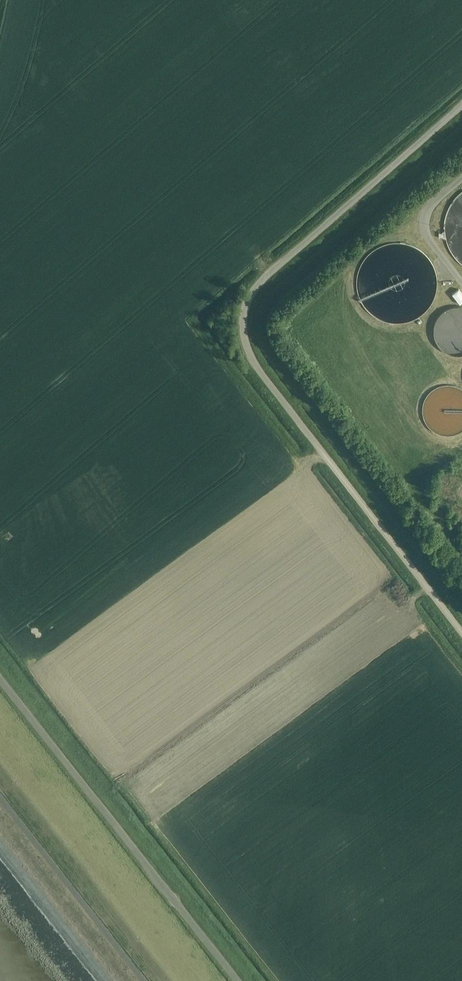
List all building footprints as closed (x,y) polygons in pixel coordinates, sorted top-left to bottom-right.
[(457,303),(461,298),(461,295),(455,288),(449,294),(457,303)]
